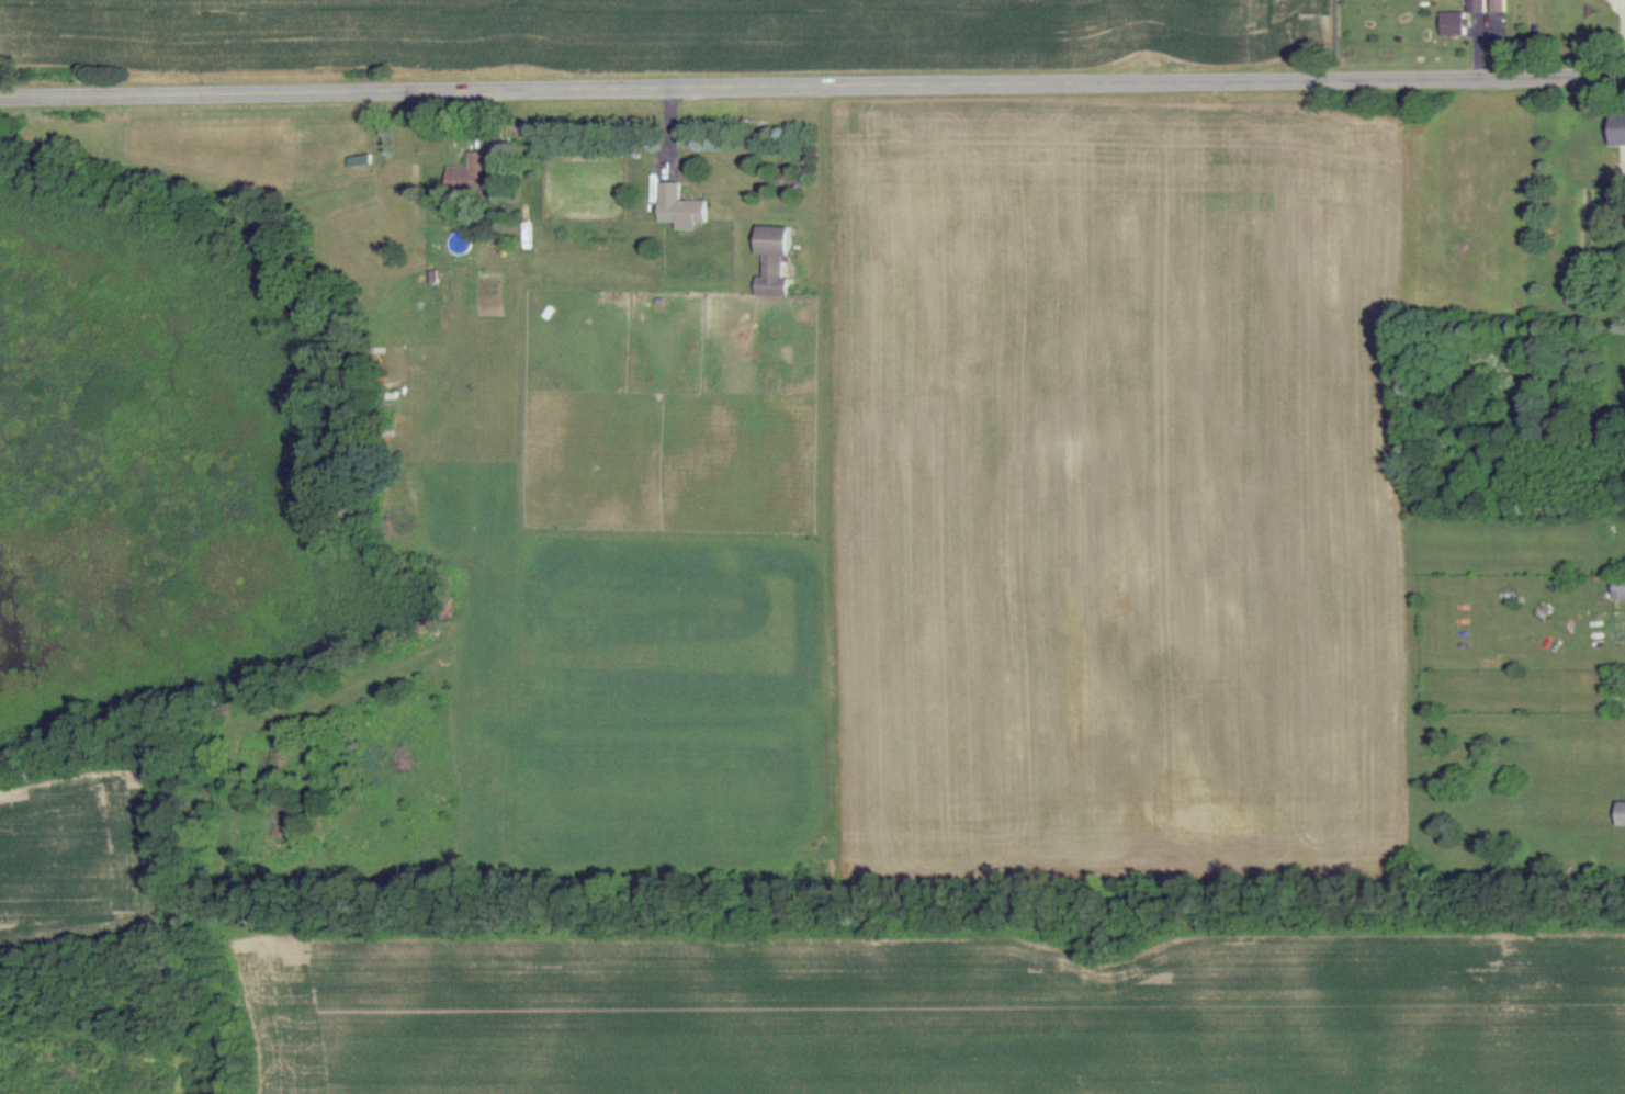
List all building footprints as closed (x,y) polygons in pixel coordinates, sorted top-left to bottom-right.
[(1462,12),(1480,12),(1480,0),(1464,0),(1464,10),(1439,10),(1439,35),(1462,35),(1462,12)] [(1611,111),(1611,143),(1624,143),(1624,111),(1611,111)] [(487,149),(467,149),(467,164),(444,164),(444,192),(487,192),(487,149)] [(657,219),(704,219),(704,197),(678,197),(678,180),(657,180),(657,219)] [(785,295),(785,276),(786,225),(755,224),(755,253),(760,253),(760,274),(754,274),(753,294),(785,295)] [(1624,598),(1624,575),(1612,575),(1612,598),(1624,598)] [(1624,825),(1624,800),(1615,800),(1615,825),(1624,825)]
